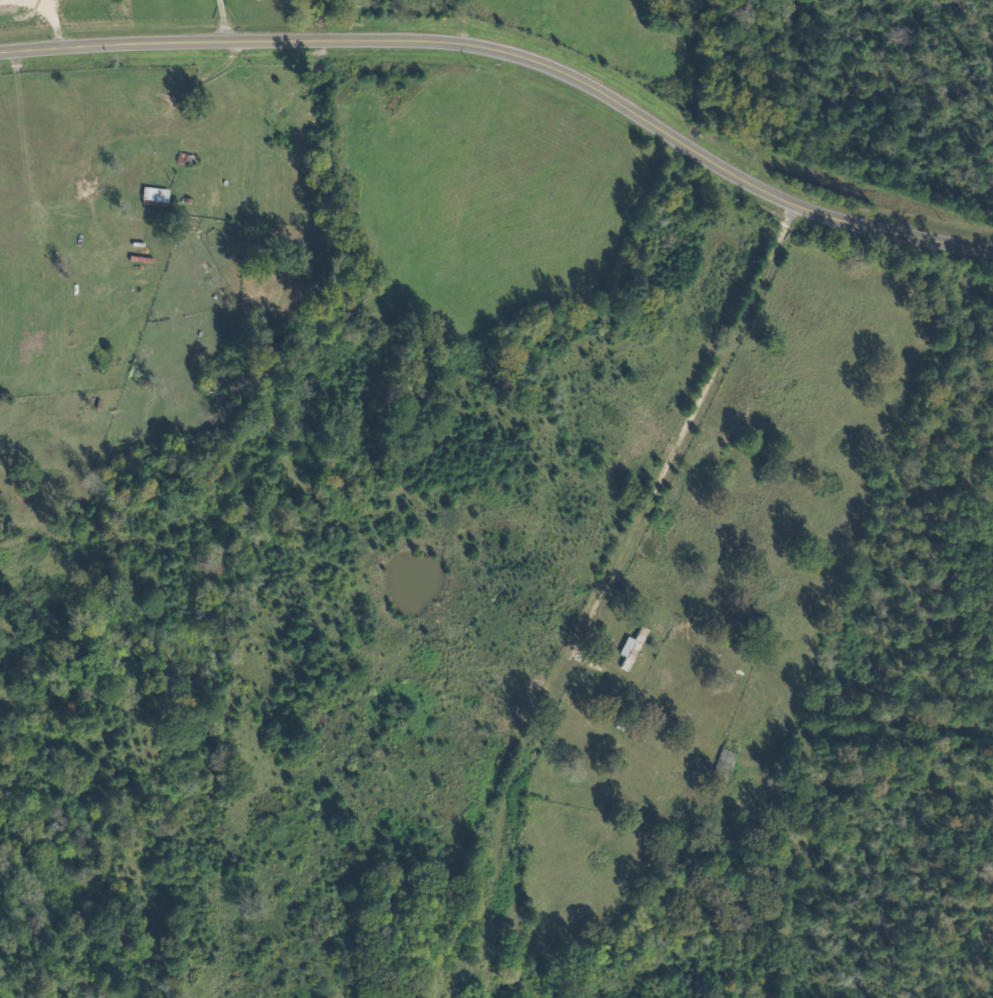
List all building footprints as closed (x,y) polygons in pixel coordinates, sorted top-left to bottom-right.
[(166,202),(166,188),(140,187),(140,200),(166,202)] [(618,653),(624,656),(619,667),(627,670),(647,629),(639,626),(633,639),(626,636),(618,653)] [(722,786),(736,754),(721,747),(707,780),(722,786)]
